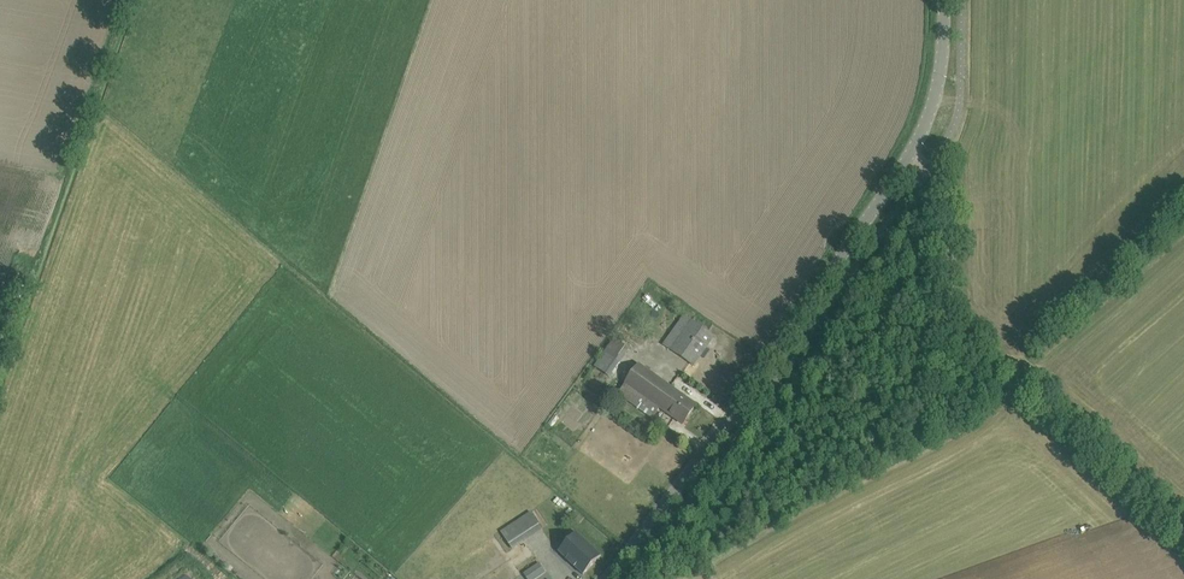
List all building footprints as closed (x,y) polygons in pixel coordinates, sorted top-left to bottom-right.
[(715,336),(705,329),(692,321),(672,350),(694,366),(715,336)] [(609,349),(596,365),(610,375),(622,358),(629,348),(616,339),(609,349)] [(696,405),(687,398),(639,365),(618,394),(653,418),(660,408),(683,424),(696,405)] [(516,529),(524,524),(531,535),(541,529),(531,513),(513,524),(516,529)] [(577,536),(560,555),(585,578),(602,558),(577,536)] [(528,578),(537,578),(546,573),(539,563),(524,574),(528,578)]
